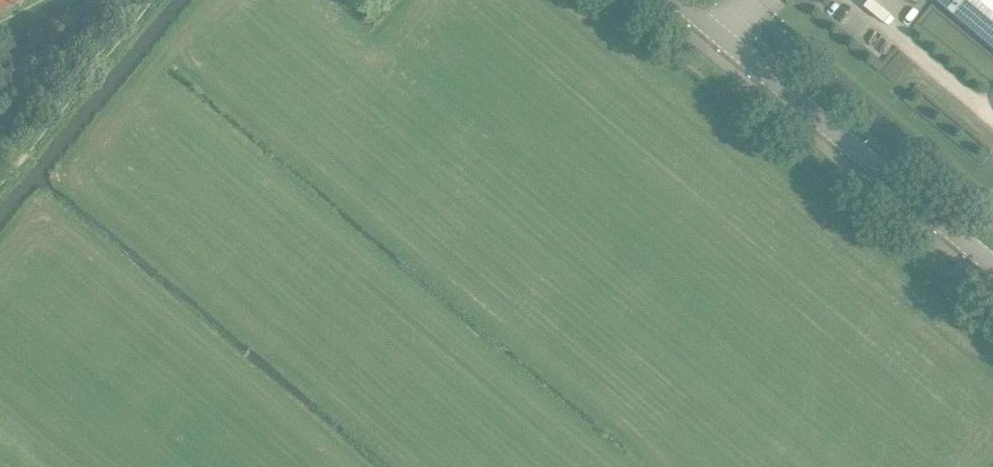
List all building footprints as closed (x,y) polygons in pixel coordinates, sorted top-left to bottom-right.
[(992,48),(992,0),(935,0),(992,48)]
